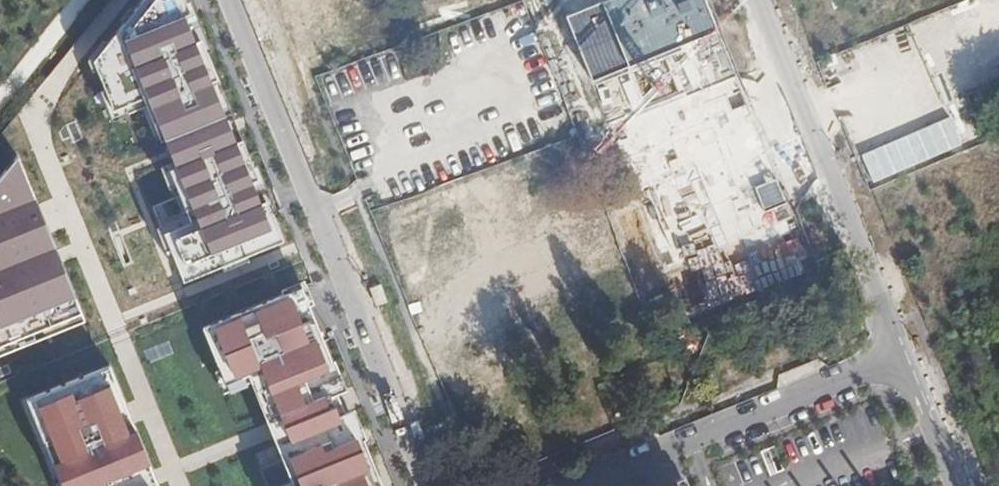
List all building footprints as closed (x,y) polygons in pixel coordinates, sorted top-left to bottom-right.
[(183,280),(282,240),(241,139),(233,142),(222,115),(230,111),(185,0),(141,0),(93,60),(117,118),(152,104),(176,165),(168,168),(179,195),(152,206),(183,280)] [(566,16),(592,80),(719,30),(707,0),(606,0),(566,16)] [(390,59),(321,75),(343,169),(391,158),(382,122),(444,108),(437,77),(365,94),(363,84),(394,77),(390,59)] [(840,116),(867,186),(925,164),(898,94),(840,116)] [(727,125),(756,117),(753,105),(723,114),(727,125)] [(241,139),(230,111),(222,115),(233,142),(241,139)] [(965,111),(923,126),(933,154),(975,139),(965,111)] [(17,154),(0,176),(0,344),(81,312),(17,154)] [(744,180),(750,195),(786,181),(780,165),(744,180)] [(358,426),(352,429),(345,412),(337,393),(331,378),(338,375),(301,286),(203,327),(219,368),(226,383),(255,372),(275,421),(281,434),(289,456),(260,468),(267,485),(382,485),(358,426)] [(81,312),(0,344),(0,355),(85,321),(81,312)] [(110,364),(34,395),(71,485),(160,485),(110,364)] [(226,383),(219,368),(215,370),(224,392),(251,381),(268,423),(275,421),(255,372),(226,383)] [(338,375),(331,378),(337,393),(344,390),(338,375)] [(63,485),(71,485),(34,395),(27,398),(63,485)] [(345,412),(352,429),(358,426),(352,410),(345,412)] [(274,437),(283,458),(289,456),(281,434),(274,437)]
